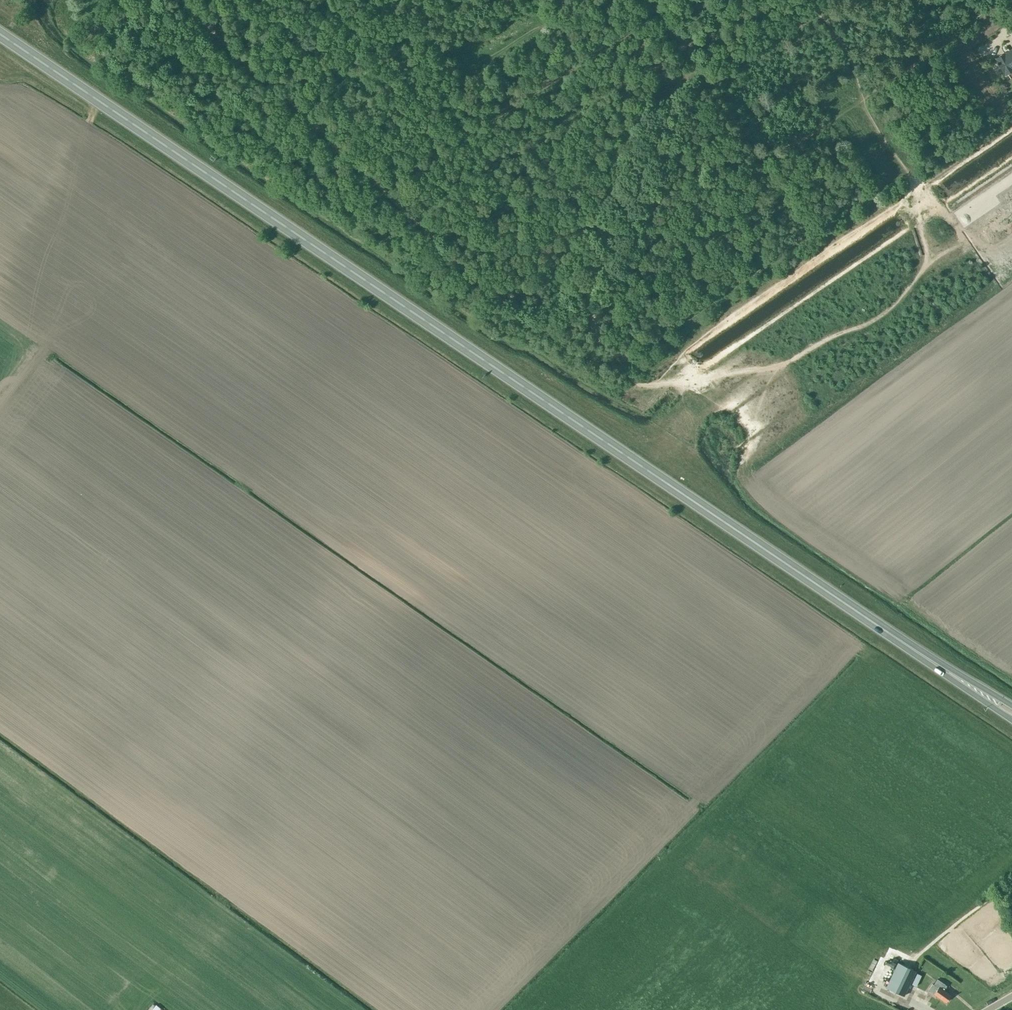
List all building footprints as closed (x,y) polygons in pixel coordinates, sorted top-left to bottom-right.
[(996,58),(1005,74),(1011,70),(1011,49),(996,58)] [(767,924),(760,931),(769,939),(776,932),(767,924)] [(916,970),(898,962),(886,987),(904,995),(916,970)] [(946,985),(942,982),(937,978),(933,984),(932,983),(928,989),(946,1002),(951,994),(943,989),(946,985)] [(156,1009),(158,1009),(161,1005),(153,999),(146,1009),(154,1009),(155,1009),(156,1009)]
